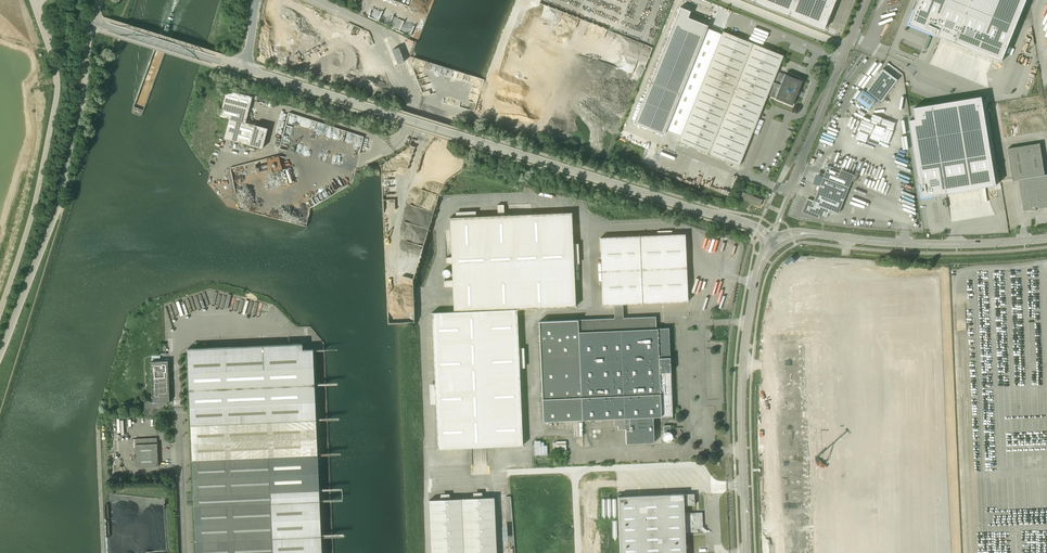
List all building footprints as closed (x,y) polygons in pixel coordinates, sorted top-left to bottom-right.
[(835,0),(748,0),(823,30),(835,0)] [(909,24),(935,34),(936,35),(1002,61),(1027,0),(919,0),(918,2),(914,11),(909,24)] [(680,7),(633,123),(663,135),(665,130),(706,28),(708,25),(688,17),(690,11),(680,7)] [(764,121),(758,118),(767,95),(775,98),(775,99),(792,106),(802,81),(785,74),(777,71),(783,56),(723,32),(678,141),(739,166),(752,132),(758,135),(764,121)] [(392,50),(398,64),(404,62),(399,47),(392,50)] [(897,80),(883,69),(866,91),(880,102),(897,80)] [(223,102),(247,108),(249,108),(252,97),(226,90),(223,102)] [(856,99),(869,109),(876,99),(863,90),(856,99)] [(983,94),(912,107),(926,198),(995,185),(984,104),(983,94)] [(248,112),(246,111),(247,108),(223,102),(220,116),(229,119),(224,138),(263,149),(263,148),(268,129),(268,128),(246,123),(248,112)] [(420,128),(422,120),(423,119),(423,118),(420,117),(418,116),(417,118),(414,127),(414,129),(416,129),(419,130),(420,129),(420,128)] [(372,144),(374,139),(364,136),(362,141),(372,144)] [(1019,179),(1024,211),(1029,210),(1029,209),(1036,210),(1037,207),(1045,207),(1045,208),(1046,207),(1046,174),(1045,175),(1040,143),(1008,148),(1013,178),(1013,180),(1019,179)] [(859,171),(862,162),(860,161),(856,171),(851,181),(855,182),(859,171)] [(813,201),(807,198),(802,212),(818,218),(819,215),(826,218),(829,210),(838,214),(848,187),(823,177),(813,201)] [(737,197),(760,206),(762,200),(739,190),(737,197)] [(432,313),(437,449),(523,445),(517,309),(575,307),(571,213),(504,215),(503,205),(497,205),(498,216),(450,218),(451,257),(446,257),(446,264),(452,264),(453,280),(444,280),(444,287),(453,286),(454,312),(432,313)] [(600,237),(603,305),(688,301),(685,234),(600,237)] [(181,303),(184,313),(195,310),(193,301),(194,301),(193,296),(172,302),(173,305),(181,303)] [(595,422),(595,419),(614,419),(614,422),(614,425),(618,425),(618,429),(626,429),(626,443),(654,442),(653,417),(661,417),(661,421),(673,420),(669,328),(649,329),(649,317),(586,320),(539,322),(544,421),(591,419),(591,422),(595,422)] [(192,447),(196,552),(321,552),(312,349),(302,349),(302,344),(239,346),(234,346),(234,347),(187,349),(192,447)] [(170,361),(151,362),(152,402),(150,401),(148,401),(147,401),(145,402),(145,403),(144,404),(144,406),(144,407),(149,415),(150,416),(152,416),(153,416),(154,415),(158,411),(160,410),(162,408),(164,407),(163,405),(167,405),(167,402),(170,402),(168,367),(170,367),(170,361)] [(669,432),(668,432),(667,431),(666,432),(665,432),(664,433),(663,434),(663,435),(663,436),(663,437),(663,438),(663,439),(664,440),(665,441),(666,441),(667,441),(668,441),(669,441),(670,441),(671,440),(672,439),(672,438),(673,437),(672,436),(672,435),(672,434),(671,433),(670,432),(669,432)] [(135,439),(136,467),(158,466),(157,438),(135,439)] [(534,455),(547,455),(547,445),(544,445),(544,442),(540,442),(540,441),(534,441),(534,455)] [(685,530),(686,530),(686,532),(697,532),(697,529),(701,529),(703,531),(705,529),(703,527),(702,512),(684,513),(684,505),(694,505),(694,494),(672,495),(672,487),(670,487),(670,484),(657,484),(657,487),(644,488),(645,496),(618,497),(620,552),(686,552),(685,530)] [(429,501),(431,552),(497,552),(494,498),(429,501)]
